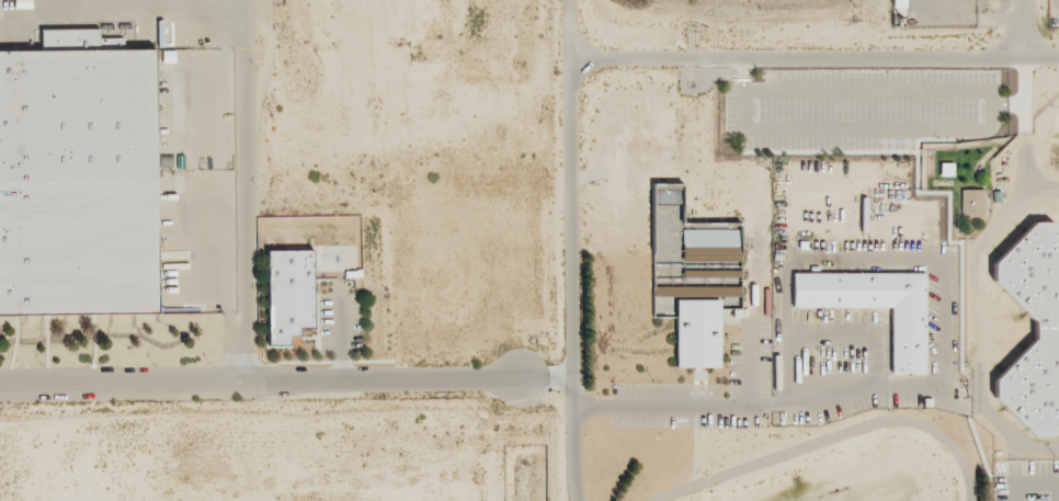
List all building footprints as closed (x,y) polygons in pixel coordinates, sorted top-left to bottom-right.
[(158,314),(154,49),(123,50),(123,38),(100,38),(99,29),(42,30),(42,51),(0,51),(0,316),(158,314)] [(741,299),(741,223),(683,223),(683,184),(654,184),(654,318),(676,318),(676,368),(720,368),(720,299),(741,299)] [(984,217),(985,190),(962,189),(961,217),(984,217)] [(1055,237),(1012,221),(1012,416),(1020,420),(1058,420),(1058,237),(1055,237)] [(267,251),(269,346),(289,346),(289,335),(300,335),(300,329),(315,329),(313,250),(267,251)] [(926,373),(926,273),(793,274),(793,308),(891,307),(891,373),(926,373)]
